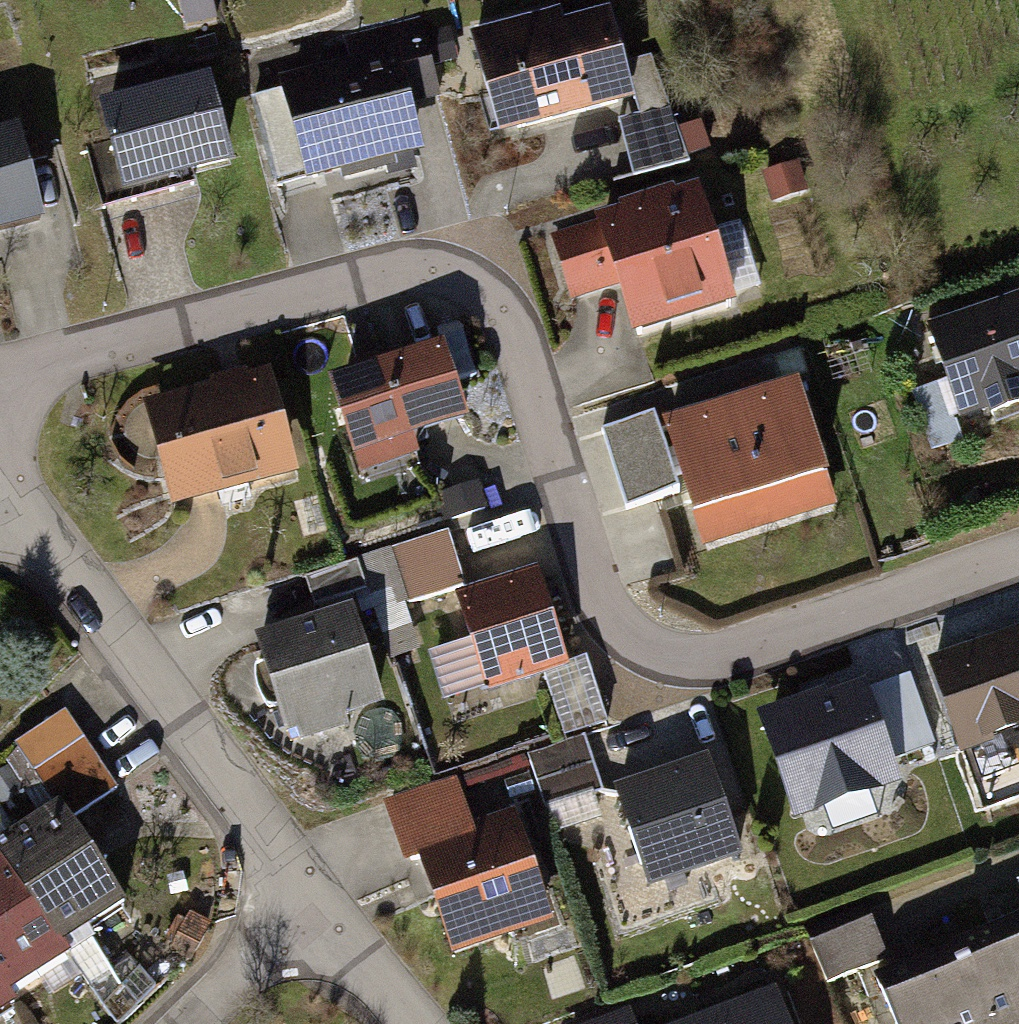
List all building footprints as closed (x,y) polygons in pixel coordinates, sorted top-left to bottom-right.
[(499,38),(529,139),(660,100),(631,0),(629,0),(499,38)] [(416,50),(298,81),(326,186),(444,154),(416,50)] [(238,82),(126,109),(150,203),(261,175),(238,82)] [(0,140),(0,250),(74,233),(50,129),(0,140)] [(720,185),(561,236),(583,303),(640,284),(658,337),(759,304),(720,185)] [(948,329),(982,425),(1018,412),(1018,303),(948,329)] [(476,345),(353,383),(379,467),(502,429),(476,345)] [(295,371),(164,408),(194,513),(324,477),(295,371)] [(820,378),(687,428),(724,527),(857,477),(820,378)] [(670,415),(616,432),(641,507),(694,490),(670,415)] [(394,548),(410,603),(470,585),(454,530),(394,548)] [(553,567),(471,594),(504,695),(587,667),(553,567)] [(377,607),(276,637),(306,738),(407,708),(377,607)] [(942,660),(977,762),(1018,747),(1018,634),(942,660)] [(881,677),(772,716),(811,822),(919,783),(881,677)] [(40,1006),(32,993),(91,955),(85,947),(151,904),(93,813),(125,792),(75,713),(26,744),(68,810),(11,846),(20,862),(0,875),(0,1023),(12,1023),(40,1006)] [(534,753),(558,833),(613,817),(589,737),(534,753)] [(731,757),(634,790),(669,892),(766,859),(731,757)] [(469,779),(396,805),(419,869),(441,861),(475,957),(576,921),(536,810),(486,828),(469,779)] [(833,982),(893,957),(876,917),(817,942),(833,982)] [(892,976),(912,1023),(1018,1023),(1018,924),(892,976)] [(791,981),(678,1023),(807,1023),(791,981)] [(592,1023),(651,1023),(644,1004),(592,1023)]
